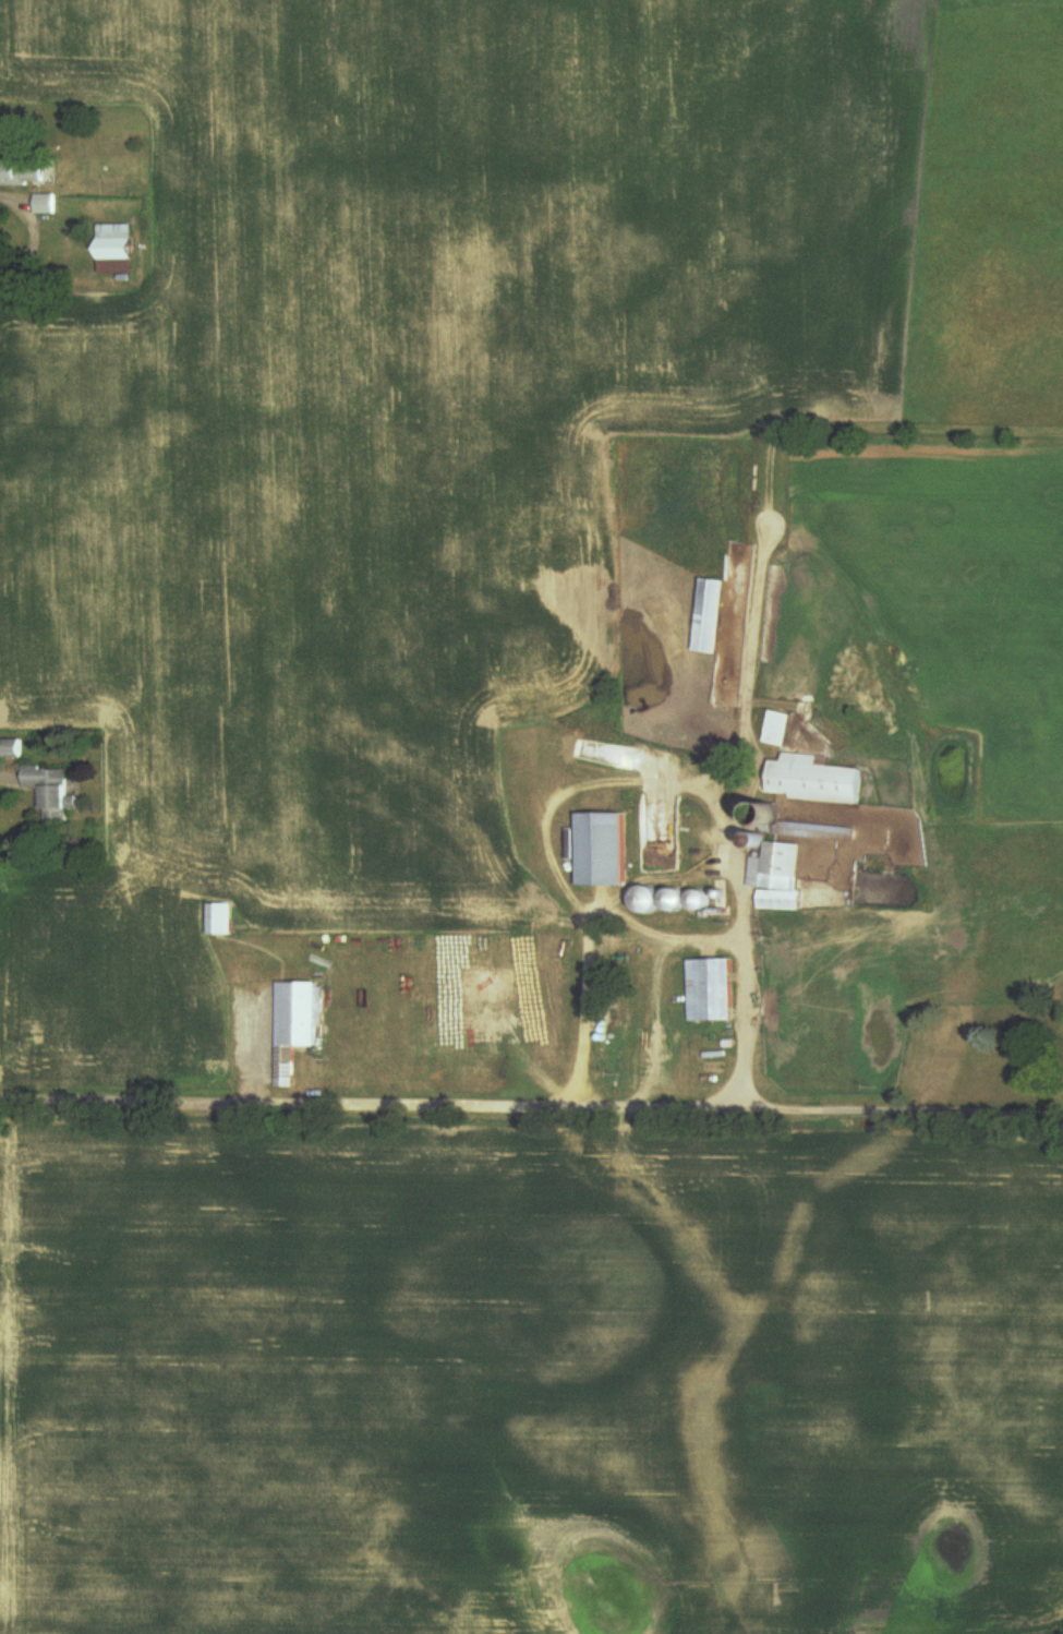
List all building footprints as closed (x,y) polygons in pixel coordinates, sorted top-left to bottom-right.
[(1,186),(54,186),(54,161),(1,161),(1,186)] [(58,196),(39,196),(39,215),(58,215),(58,196)] [(103,275),(137,275),(137,226),(103,226),(103,275)] [(699,653),(723,655),(730,582),(706,580),(699,653)] [(767,744),(791,748),(797,715),(773,711),(767,744)] [(7,741),(7,759),(23,759),(23,741),(7,741)] [(833,758),(787,754),(786,763),(776,762),(773,798),(864,806),(867,771),(833,768),(833,758)] [(27,791),(42,791),(42,811),(48,811),(48,823),(70,823),(70,811),(79,811),(79,799),(71,799),(71,769),(27,769),(27,791)] [(629,815),(583,815),(583,888),(629,888),(629,815)] [(762,910),(802,912),(806,845),(768,843),(767,859),(753,858),(751,890),(763,890),(762,910)] [(661,887),(641,890),(644,915),(664,912),(661,887)] [(668,909),(686,913),(691,893),(673,888),(668,909)] [(233,905),(209,905),(209,938),(233,938),(233,905)] [(734,1023),(734,961),(689,961),(689,1023),(734,1023)] [(319,1049),(319,984),(278,984),(278,1090),(296,1090),(296,1049),(319,1049)]
